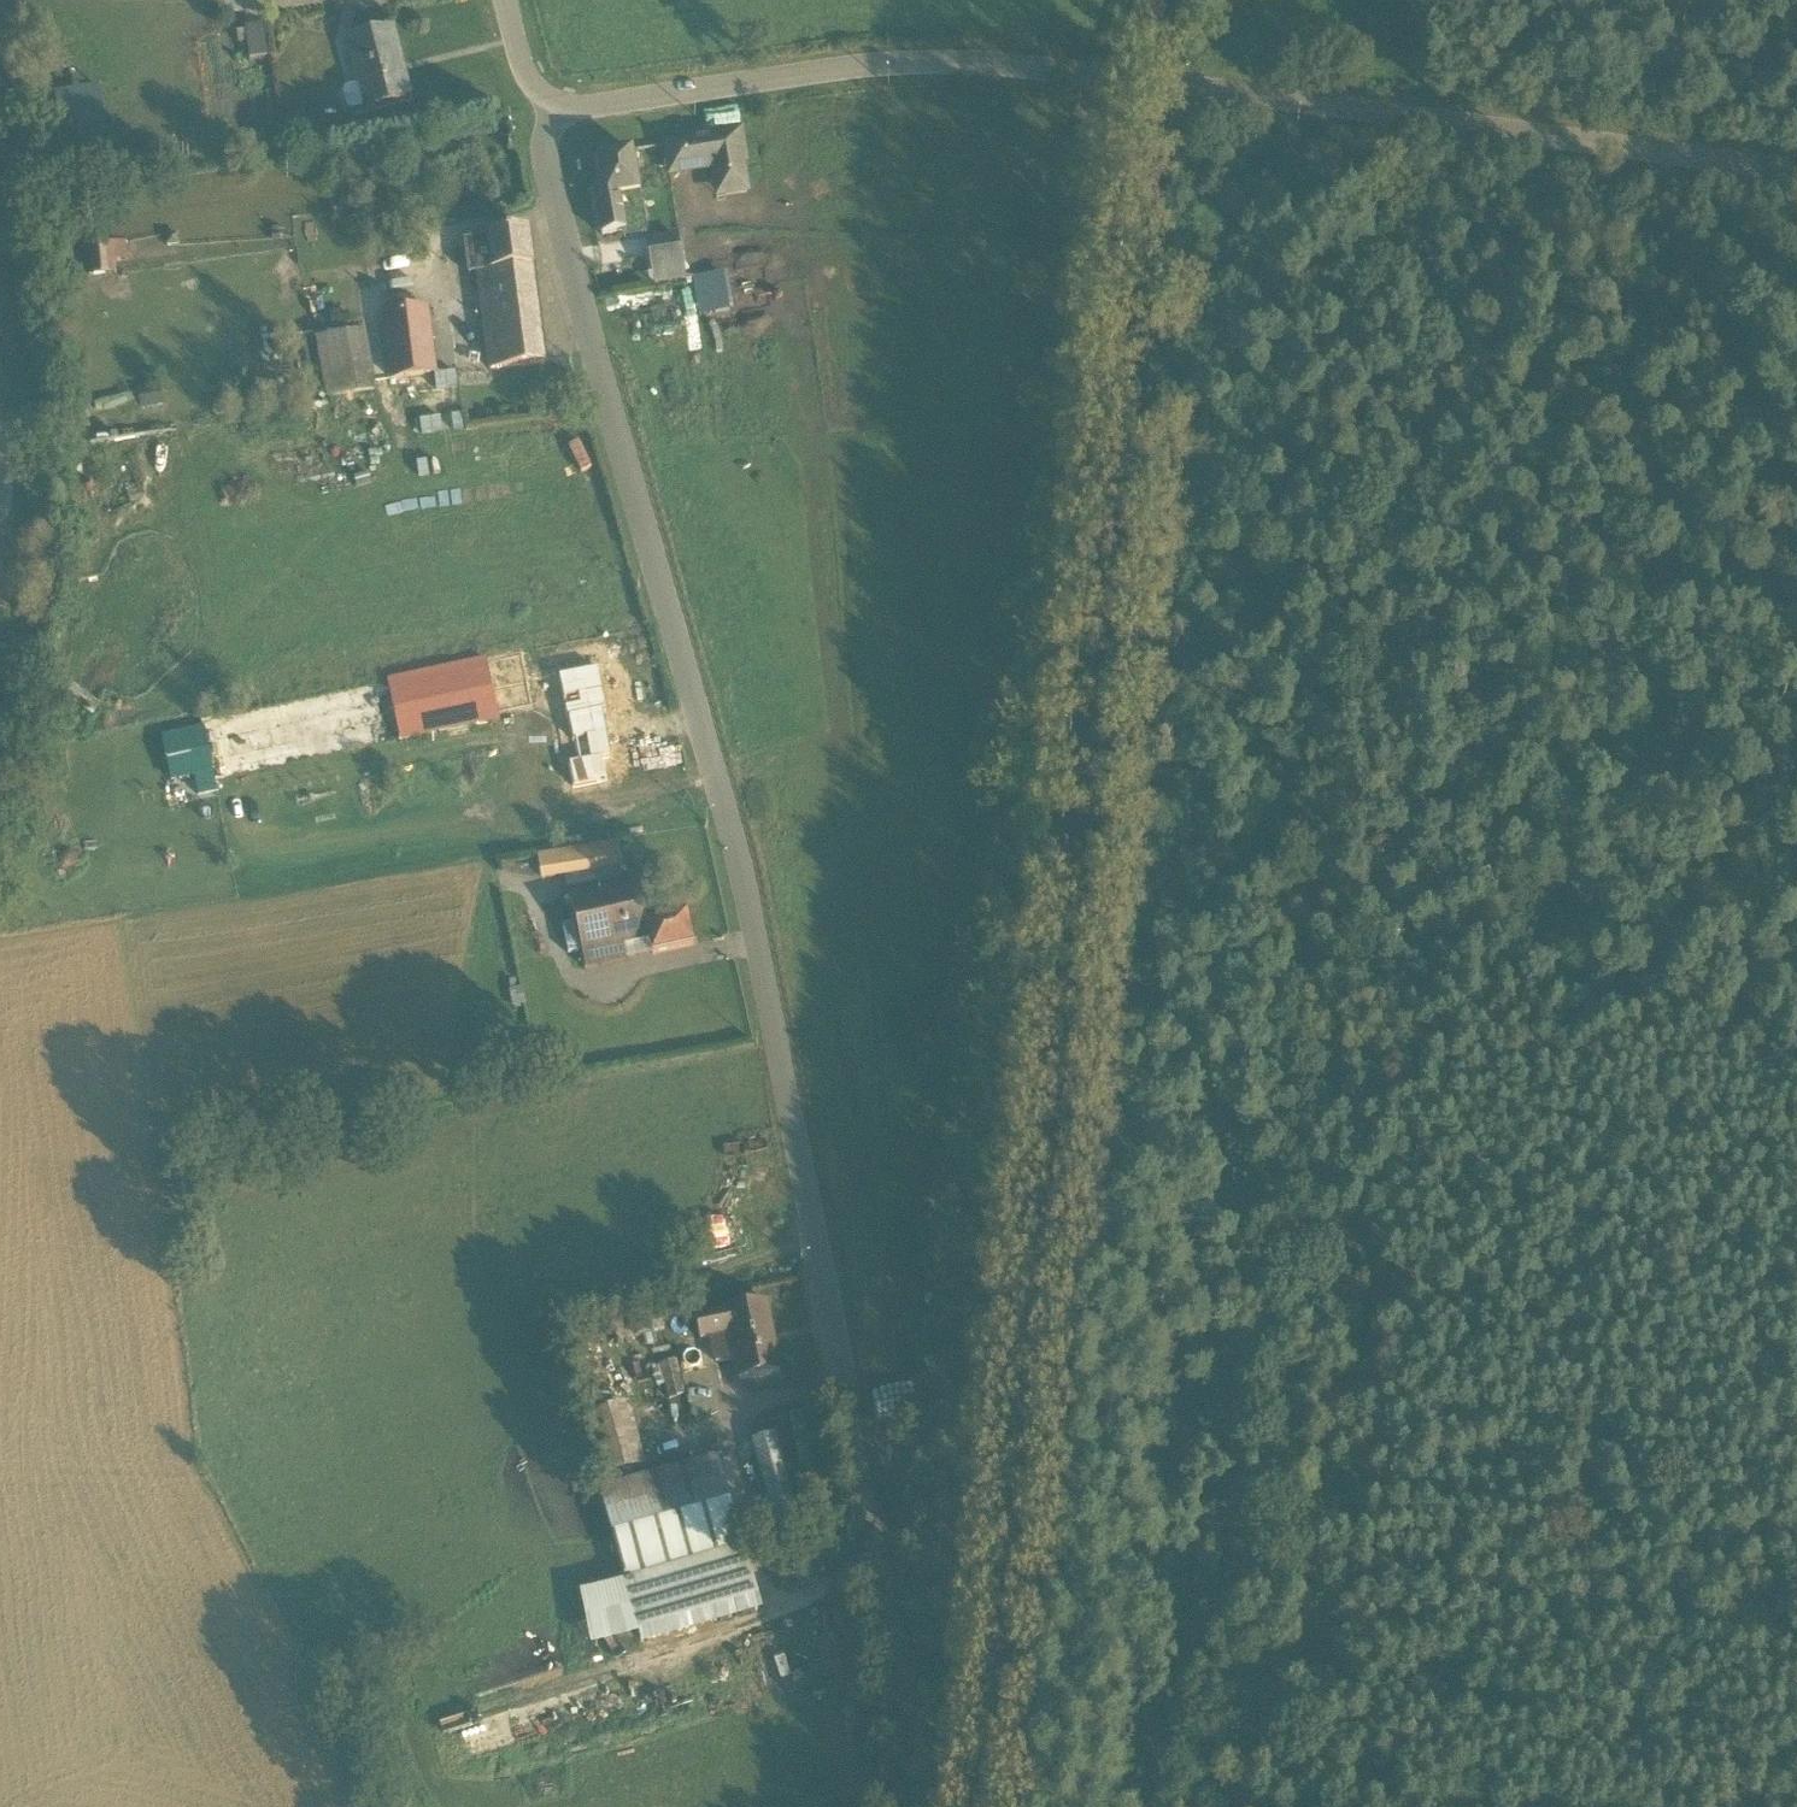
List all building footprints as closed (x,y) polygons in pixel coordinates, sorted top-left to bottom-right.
[(408,106),(392,36),(342,47),(353,92),(341,95),(347,120),(408,106)] [(707,146),(666,152),(670,179),(713,173),(717,202),(745,198),(740,167),(745,166),(740,135),(706,141),(707,146)] [(1095,139),(1083,138),(1082,155),(1094,156),(1095,139)] [(645,242),(629,158),(597,165),(602,194),(593,196),(602,243),(621,239),(623,246),(645,242)] [(546,368),(531,239),(463,247),(467,279),(475,278),(486,375),(546,368)] [(674,243),(647,249),(657,298),(684,293),(674,243)] [(696,278),(698,316),(730,315),(728,276),(696,278)] [(437,381),(430,314),(384,319),(391,386),(437,381)] [(364,335),(314,343),(324,404),(374,396),(364,335)] [(484,663),(387,684),(401,746),(498,725),(484,663)] [(569,680),(572,691),(540,698),(548,734),(625,716),(614,669),(569,680)] [(204,733),(160,741),(173,810),(217,802),(204,733)] [(620,849),(536,862),(540,887),(624,874),(620,849)] [(585,975),(693,950),(686,920),(645,929),(636,887),(568,902),(585,975)] [(698,1348),(709,1346),(717,1387),(780,1375),(766,1303),(692,1317),(698,1348)] [(659,1364),(667,1389),(678,1386),(670,1360),(659,1364)] [(712,1448),(643,1467),(627,1412),(589,1423),(605,1478),(597,1480),(643,1647),(758,1615),(712,1448)] [(846,1526),(823,1412),(790,1419),(813,1533),(846,1526)] [(776,1435),(751,1441),(774,1536),(799,1530),(776,1435)]
